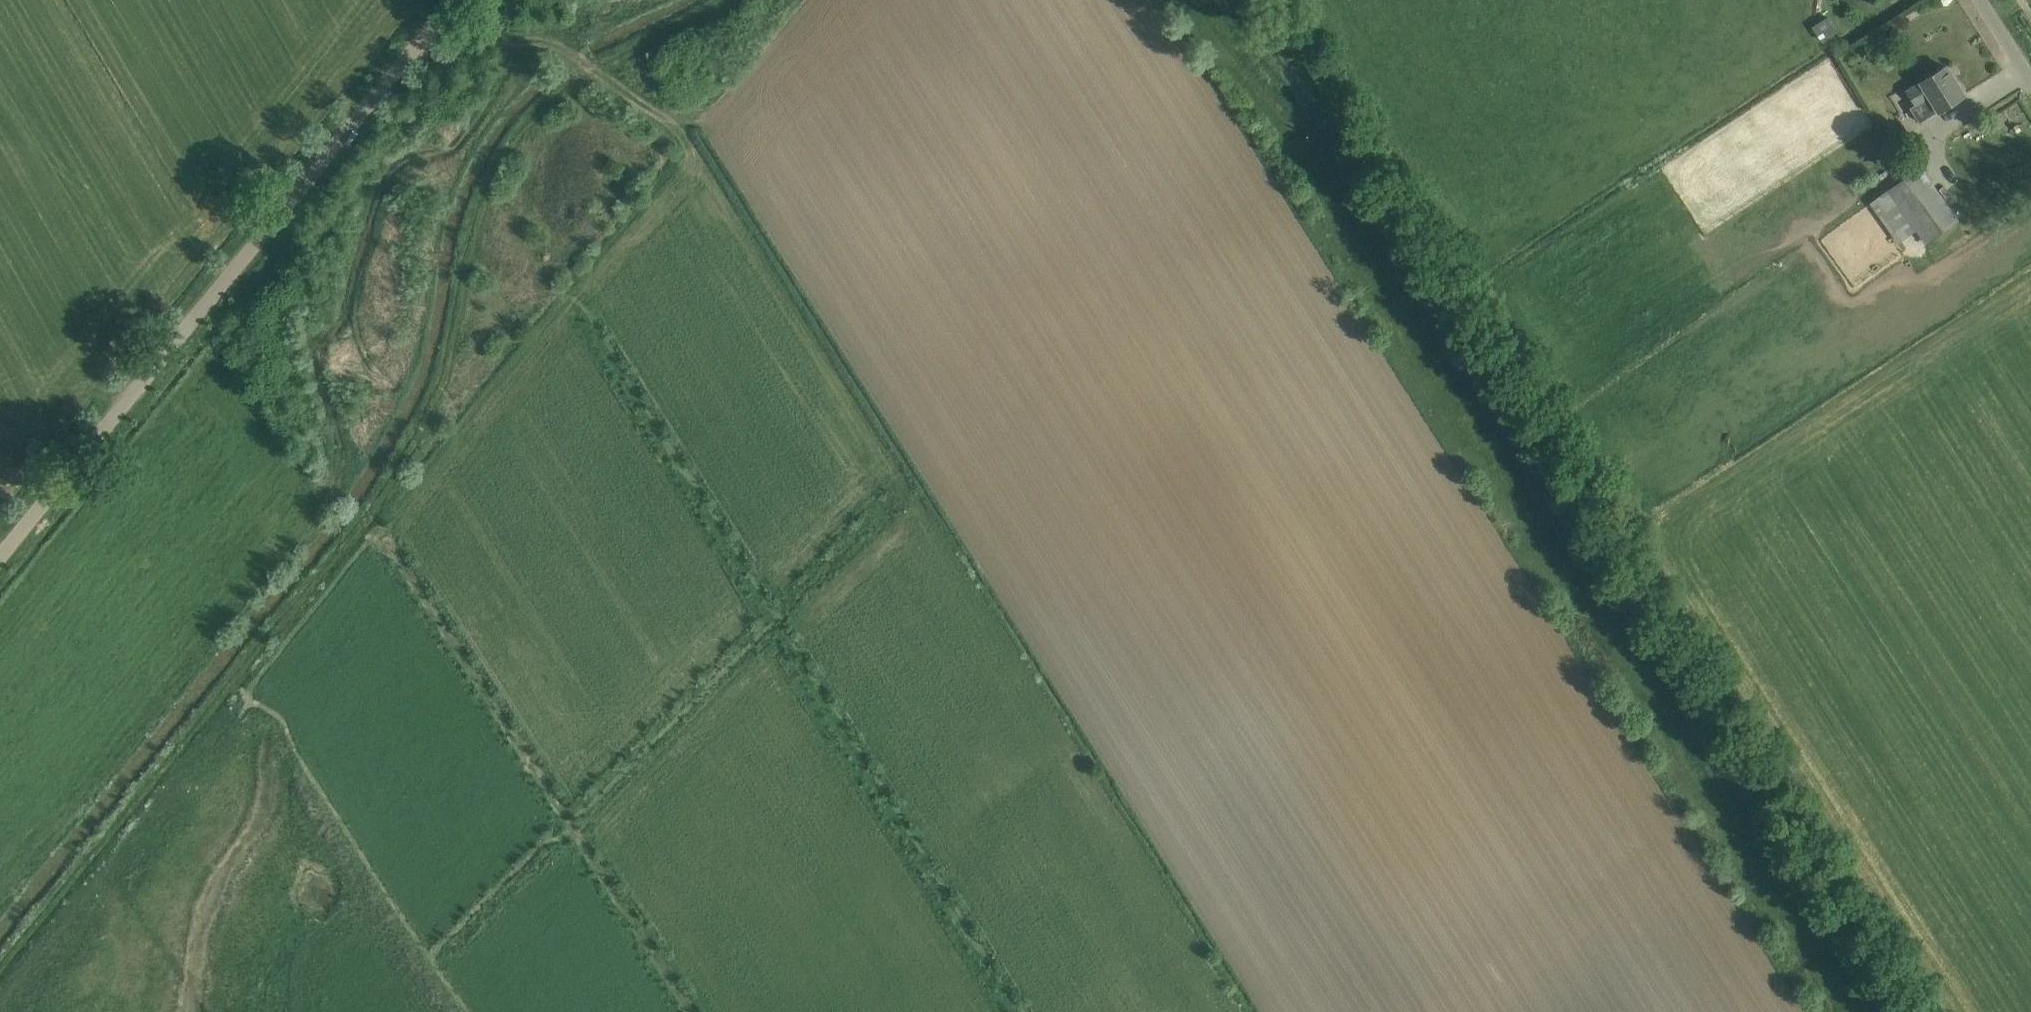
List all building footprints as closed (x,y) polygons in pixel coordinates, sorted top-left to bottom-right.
[(1884,32),(1877,36),(1883,46),(1890,42),(1884,32)] [(1946,66),(1928,76),(1907,90),(1915,104),(1911,107),(1920,121),(1963,95),(1946,66)] [(1920,167),(1904,179),(1888,190),(1925,242),(1958,219),(1920,167)]
